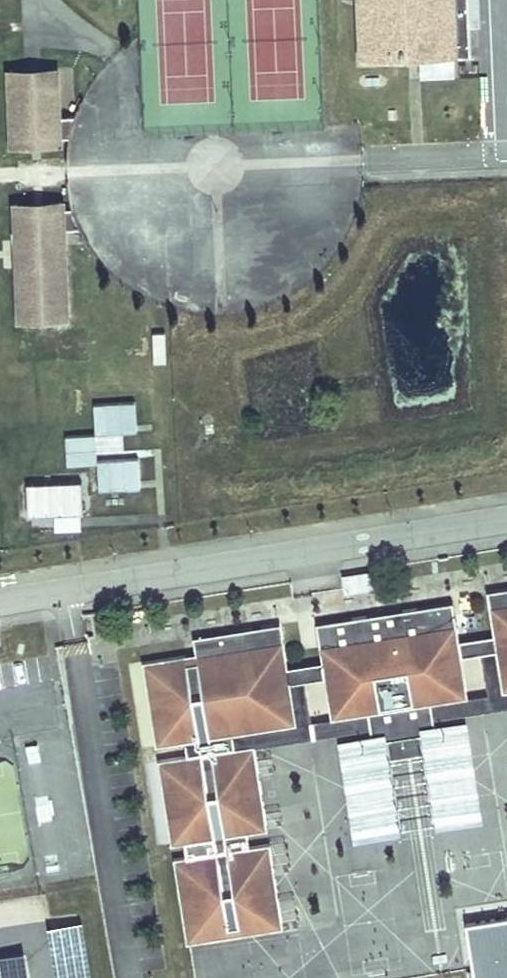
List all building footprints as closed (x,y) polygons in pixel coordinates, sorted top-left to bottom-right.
[(410,59),(410,50),(423,50),(423,58),(472,56),(471,0),(362,0),(364,60),(410,59)] [(410,50),(410,59),(423,58),(423,50),(410,50)] [(13,63),(13,78),(58,77),(58,62),(13,63)] [(13,78),(14,132),(32,132),(32,128),(35,128),(35,132),(59,132),(71,131),(78,111),(59,111),(58,77),(13,78)] [(32,132),(14,132),(14,140),(59,139),(59,132),(35,132),(35,128),(32,128),(32,132)] [(61,195),(15,196),(15,204),(34,203),(34,207),(37,207),(37,203),(61,203),(61,195)] [(34,203),(15,204),(17,316),(63,315),(61,224),(80,224),(73,203),(61,203),(37,203),(37,207),(34,207),(34,203)] [(81,350),(80,320),(17,321),(17,351),(81,350)] [(154,361),(167,360),(165,331),(152,332),(154,361)] [(138,430),(137,399),(95,402),(97,432),(138,430)] [(99,458),(97,432),(67,434),(69,463),(99,461),(99,458)] [(142,486),(140,456),(99,458),(99,461),(101,488),(142,486)] [(84,509),(82,477),(27,480),(29,512),(84,509)] [(124,507),(123,493),(102,494),(103,508),(124,507)] [(488,583),(495,628),(501,627),(499,616),(506,615),(506,580),(488,583)] [(192,631),(194,647),(144,655),(157,740),(185,735),(188,749),(159,754),(173,838),(185,836),(187,850),(176,852),(189,936),(281,921),(268,837),(248,840),(246,826),(265,823),(252,739),(225,743),(223,729),(247,725),(246,723),(295,715),(289,676),(303,674),(325,670),(331,709),(368,703),(370,720),(376,752),(439,742),(433,710),(431,693),(467,687),(461,648),(483,645),(497,642),(503,681),(506,681),(506,615),(499,616),(501,627),(495,628),(458,634),(456,618),(449,619),(447,610),(454,609),(452,595),(327,615),(330,638),(319,640),(322,656),(285,662),(279,663),(278,652),(244,657),(238,624),(192,631)] [(327,615),(315,617),(319,640),(330,638),(327,615)] [(277,617),(238,624),(244,657),(278,652),(279,663),(285,662),(277,617)] [(431,693),(433,710),(506,697),(506,681),(503,681),(497,642),(483,645),(490,684),(467,687),(431,693)] [(247,725),(223,729),(225,743),(252,739),(370,720),(368,703),(331,709),(309,713),(303,674),(289,676),(295,715),(246,723),(247,725)] [(464,916),(474,977),(506,977),(506,909),(464,916)]
